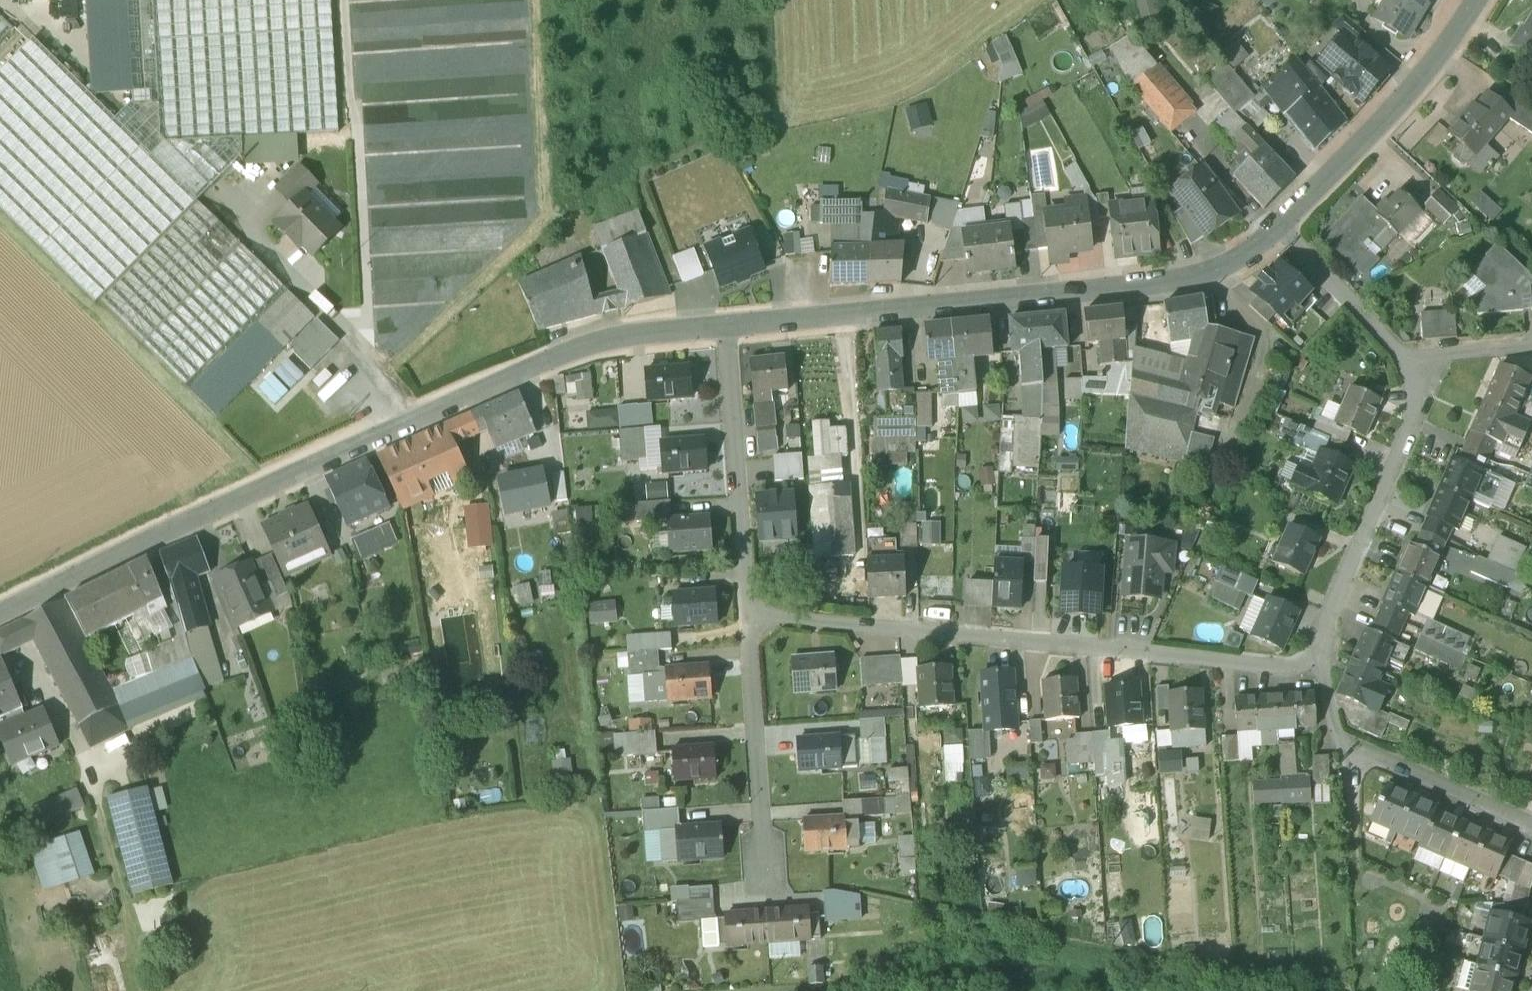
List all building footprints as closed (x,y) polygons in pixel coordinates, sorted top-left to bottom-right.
[(133,103),(133,108),(159,106),(153,0),(126,0),(133,103)] [(159,106),(162,145),(242,140),(298,137),(339,134),(331,0),(153,0),(159,106)] [(1407,40),(1427,7),(1415,0),(1387,0),(1375,20),(1384,25),(1397,34),(1407,40)] [(1345,34),(1353,41),(1361,32),(1343,16),(1333,26),(1344,35),(1345,34)] [(14,31),(0,18),(0,46),(14,31)] [(1531,59),(1531,18),(1517,42),(1514,40),(1508,50),(1526,62),(1529,57),(1531,59)] [(1395,37),(1397,34),(1384,25),(1382,29),(1395,37)] [(1320,63),(1319,64),(1331,75),(1344,86),(1345,92),(1350,96),(1355,95),(1363,102),(1389,71),(1353,41),(1345,34),(1344,35),(1320,63)] [(1109,50),(1131,89),(1157,69),(1130,38),(1109,50)] [(198,203),(115,121),(33,40),(0,73),(0,211),(95,306),(99,302),(185,388),(186,387),(216,418),(314,318),(198,203)] [(997,54),(1002,79),(1019,76),(1013,51),(997,54)] [(1320,88),(1331,75),(1319,64),(1320,63),(1314,58),(1305,69),(1320,88)] [(1284,115),(1313,152),(1345,122),(1318,87),(1317,87),(1295,59),(1268,85),(1276,93),(1286,85),(1300,102),(1284,115)] [(1205,82),(1214,92),(1233,75),(1225,65),(1205,82)] [(1131,89),(1170,135),(1195,114),(1157,69),(1131,89)] [(1254,99),(1233,75),(1214,92),(1231,112),(1234,116),(1252,100),(1254,99)] [(1259,107),(1276,93),(1268,85),(1254,99),(1252,100),(1253,101),(1259,107)] [(1531,135),(1531,103),(1519,94),(1504,117),(1531,135)] [(1018,101),(1025,125),(1047,119),(1040,95),(1018,101)] [(1488,95),(1476,108),(1500,128),(1511,115),(1488,95)] [(1236,117),(1252,134),(1269,118),(1259,107),(1253,101),(1236,117)] [(162,145),(159,106),(133,108),(133,103),(115,121),(198,203),(243,157),(242,140),(162,145)] [(905,109),(908,131),(929,128),(925,105),(905,109)] [(1449,134),(1461,144),(1475,156),(1476,156),(1485,146),(1500,128),(1476,108),(1473,106),(1449,134)] [(1234,159),(1243,168),(1265,147),(1252,134),(1236,117),(1234,116),(1231,112),(1213,128),(1218,133),(1216,135),(1237,157),(1234,159)] [(298,137),(242,140),(243,157),(243,168),(298,165),(298,137)] [(1467,166),(1475,156),(1461,144),(1453,154),(1453,161),(1460,167),(1467,166)] [(1491,169),(1493,167),(1492,166),(1498,158),(1485,146),(1476,156),(1491,169)] [(1280,163),(1265,147),(1243,168),(1233,177),(1248,193),(1279,163),(1280,163)] [(1100,227),(1099,220),(1097,201),(1090,194),(1089,188),(1075,163),(1066,170),(1072,179),(1077,189),(1083,188),(1085,209),(1087,229),(1100,227)] [(1294,179),(1279,163),(1248,193),(1264,210),(1294,179)] [(279,189),(295,205),(304,196),(306,197),(317,186),(300,168),(279,189)] [(1204,237),(1205,239),(1234,218),(1237,215),(1236,214),(1233,216),(1213,189),(1216,187),(1203,169),(1177,187),(1189,203),(1183,208),(1204,237)] [(891,192),(906,194),(908,183),(893,179),(891,192)] [(820,201),(837,201),(837,189),(820,189),(820,201)] [(900,219),(927,225),(930,199),(906,194),(891,192),(886,191),(883,216),(900,219)] [(1379,206),(1374,212),(1373,213),(1396,235),(1397,236),(1409,224),(1409,225),(1420,214),(1419,213),(1421,211),(1400,191),(1383,209),(1379,206)] [(1428,202),(1448,221),(1458,211),(1438,192),(1428,202)] [(1096,196),(1097,201),(1099,220),(1111,218),(1109,207),(1108,195),(1096,196)] [(303,245),(314,257),(340,232),(306,197),(304,196),(295,205),(279,221),(280,222),(276,226),(298,249),(303,245)] [(941,262),(941,263),(965,260),(961,229),(951,230),(959,205),(934,200),(931,226),(950,233),(941,262)] [(1379,253),(1396,235),(1373,213),(1374,212),(1362,200),(1324,240),(1364,277),(1365,275),(1364,275),(1377,261),(1364,249),(1365,248),(1367,249),(1370,245),(1379,253)] [(831,246),(831,247),(872,249),(876,215),(862,215),(862,201),(837,201),(820,201),(820,224),(833,224),(832,246),(831,246)] [(1153,202),(1131,205),(1137,256),(1159,254),(1153,202)] [(1444,226),(1448,221),(1428,202),(1424,206),(1444,226)] [(1004,207),(1006,223),(1010,222),(1022,221),(1020,205),(1004,207)] [(1115,259),(1137,256),(1131,205),(1109,207),(1111,218),(1115,259)] [(1173,216),(1174,218),(1186,239),(1191,247),(1204,237),(1183,208),(1173,216)] [(1050,250),(1052,264),(1066,262),(1065,254),(1090,251),(1087,229),(1085,209),(1046,214),(1047,218),(1050,250)] [(614,223),(621,243),(646,234),(637,214),(614,223)] [(868,285),(900,284),(904,246),(897,246),(900,219),(883,216),(876,215),(872,249),(868,285)] [(1047,218),(1033,219),(1038,251),(1050,250),(1047,218)] [(1176,244),(1186,239),(1174,218),(1164,224),(1176,244)] [(1026,253),(1038,251),(1033,219),(1022,221),(1026,253)] [(1022,221),(1010,222),(1014,254),(1016,256),(1022,255),(1024,253),(1026,253),(1022,221)] [(1006,223),(985,226),(991,271),(1016,268),(1014,254),(1010,222),(1006,223)] [(967,274),(991,271),(985,226),(961,229),(965,260),(967,274)] [(782,231),(783,254),(809,252),(808,230),(782,231)] [(706,249),(720,287),(764,270),(750,232),(706,249)] [(614,294),(620,310),(670,296),(646,234),(621,243),(609,247),(625,290),(614,294)] [(1470,275),(1485,289),(1475,300),(1475,301),(1476,302),(1477,316),(1523,312),(1522,297),(1521,297),(1521,296),(1527,288),(1528,289),(1529,289),(1531,285),(1531,278),(1497,245),(1485,258),(1486,258),(1470,275)] [(868,285),(872,249),(831,247),(829,286),(868,285)] [(673,257),(683,283),(704,275),(694,249),(673,257)] [(519,285),(539,332),(597,316),(592,300),(581,258),(582,257),(581,256),(547,272),(519,285)] [(1275,315),(1290,328),(1304,313),(1297,307),(1309,294),(1278,264),(1268,275),(1266,273),(1258,282),(1260,284),(1252,293),(1257,298),(1275,315)] [(1463,289),(1475,300),(1485,289),(1470,275),(1464,282),(1463,289)] [(1521,297),(1522,297),(1530,296),(1529,289),(1528,289),(1527,288),(1521,296),(1521,297)] [(597,316),(620,310),(614,294),(592,300),(597,316)] [(1170,345),(1192,341),(1209,338),(1208,328),(1203,301),(1203,298),(1202,298),(1164,304),(1164,305),(1163,305),(1170,345)] [(1249,307),(1267,324),(1275,315),(1257,298),(1249,307)] [(1203,301),(1208,328),(1217,330),(1212,300),(1203,301)] [(1122,308),(1127,364),(1132,364),(1134,350),(1137,307),(1122,308)] [(1099,344),(1101,367),(1105,366),(1127,364),(1122,308),(1083,312),(1087,345),(1099,344)] [(1420,315),(1422,341),(1456,338),(1454,312),(1420,315)] [(1037,317),(1040,351),(1054,349),(1067,348),(1064,314),(1037,317)] [(1012,354),(1020,353),(1040,351),(1037,317),(1009,319),(1012,354)] [(289,350),(311,372),(340,343),(318,321),(289,350)] [(951,325),(954,360),(972,358),(992,356),(992,355),(993,355),(990,321),(951,325)] [(928,362),(938,361),(954,360),(951,325),(925,327),(928,362)] [(1188,371),(1225,379),(1237,339),(1239,334),(1217,330),(1208,328),(1209,338),(1192,341),(1188,358),(1191,359),(1190,363),(1188,371)] [(877,361),(879,394),(886,393),(901,391),(902,391),(899,359),(903,359),(901,330),(874,332),(876,361),(877,361)] [(1253,343),(1237,339),(1225,379),(1218,404),(1225,406),(1234,409),(1253,343)] [(1192,341),(1170,345),(1172,359),(1190,363),(1191,359),(1188,358),(1192,341)] [(1069,368),(1067,348),(1054,349),(1055,369),(1069,368)] [(1055,369),(1054,349),(1040,351),(1043,386),(1056,384),(1055,369)] [(1132,369),(1186,382),(1188,371),(1190,363),(1172,359),(1134,350),(1132,364),(1132,369)] [(1020,353),(1023,387),(1042,386),(1043,386),(1040,351),(1020,353)] [(750,361),(754,408),(773,406),(772,397),(777,397),(777,392),(788,391),(785,357),(750,361)] [(976,393),(972,358),(954,360),(958,395),(976,393)] [(605,377),(617,376),(615,360),(604,361),(605,377)] [(958,395),(954,360),(938,361),(942,396),(958,395)] [(1105,366),(1107,379),(1131,379),(1132,369),(1132,364),(1127,364),(1105,366)] [(1500,365),(1484,403),(1515,416),(1531,379),(1500,365)] [(646,369),(649,402),(691,399),(688,366),(646,369)] [(1125,447),(1184,462),(1191,434),(1197,412),(1214,416),(1218,404),(1225,379),(1188,371),(1186,382),(1132,369),(1131,379),(1130,396),(1125,447)] [(1121,395),(1130,396),(1131,379),(1107,379),(1102,379),(1102,375),(1097,375),(1097,379),(1082,379),(1082,394),(1121,395)] [(1065,399),(1081,400),(1082,394),(1082,379),(1065,380),(1065,399)] [(1042,386),(1042,409),(1054,409),(1058,409),(1056,384),(1043,386),(1042,386)] [(1042,409),(1042,386),(1023,387),(1023,388),(1022,388),(1024,418),(1024,419),(1041,420),(1042,409)] [(1351,432),(1365,439),(1382,401),(1350,387),(1341,409),(1334,424),(1334,425),(1351,432)] [(873,418),(874,438),(915,438),(915,428),(914,395),(900,396),(901,391),(886,393),(887,418),(873,418)] [(503,446),(504,454),(520,451),(518,440),(536,433),(519,393),(478,411),(488,431),(495,449),(503,446)] [(915,428),(931,428),(930,393),(914,394),(914,395),(915,428)] [(1341,409),(1328,403),(1321,418),(1334,424),(1341,409)] [(1495,443),(1501,446),(1515,416),(1484,403),(1470,433),(1471,433),(1467,444),(1491,454),(1495,443)] [(982,404),(982,420),(999,420),(999,404),(982,404)] [(618,408),(620,431),(641,428),(653,427),(651,405),(637,407),(637,406),(618,408)] [(775,425),(773,406),(754,408),(757,427),(775,425)] [(704,409),(704,421),(717,421),(717,408),(704,409)] [(1054,420),(1041,420),(1041,427),(1053,428),(1053,436),(1059,437),(1058,409),(1054,409),(1054,420)] [(1054,420),(1054,409),(1042,409),(1041,420),(1054,420)] [(474,437),(488,431),(478,411),(464,417),(474,437)] [(1531,424),(1515,416),(1501,446),(1518,453),(1531,424)] [(464,417),(445,426),(456,448),(457,447),(456,445),(474,437),(464,417)] [(1319,417),(1313,432),(1288,421),(1280,439),(1307,451),(1311,452),(1318,434),(1330,439),(1345,446),(1351,432),(1334,425),(1334,424),(1321,418),(1319,417)] [(999,463),(1012,464),(1012,460),(1011,459),(1013,418),(1002,418),(999,463)] [(1012,460),(1039,461),(1040,435),(1041,427),(1041,420),(1024,419),(1024,418),(1013,418),(1011,459),(1012,460)] [(815,458),(830,457),(829,429),(829,421),(812,422),(815,458)] [(757,427),(758,441),(776,439),(775,425),(757,427)] [(469,476),(456,448),(445,426),(378,456),(404,508),(469,476)] [(1040,435),(1053,436),(1053,428),(1041,427),(1040,435)] [(661,442),(661,428),(645,429),(647,460),(639,461),(639,463),(639,471),(657,470),(658,475),(664,474),(661,442)] [(845,428),(829,429),(830,457),(841,456),(841,457),(847,457),(845,428)] [(619,431),(621,462),(639,461),(647,460),(645,429),(641,430),(619,431)] [(1214,440),(1191,434),(1184,462),(1206,467),(1214,440)] [(1318,434),(1311,452),(1319,456),(1321,452),(1323,454),(1330,439),(1318,434)] [(661,442),(664,474),(706,471),(704,438),(661,442)] [(915,454),(915,438),(874,438),(871,438),(871,455),(889,454),(889,466),(907,465),(907,454),(915,454)] [(778,451),(776,439),(758,441),(759,452),(778,451)] [(1464,451),(1487,461),(1491,454),(1467,444),(1464,451)] [(1319,456),(1311,452),(1307,451),(1299,468),(1311,473),(1319,456)] [(1453,459),(1440,488),(1470,502),(1489,510),(1492,502),(1502,480),(1483,472),(1482,472),(1487,461),(1464,451),(1459,462),(1453,459)] [(1292,485),(1336,504),(1353,467),(1323,454),(1321,452),(1319,456),(1311,473),(1299,468),(1292,485)] [(801,455),(773,457),(774,482),(803,480),(801,455)] [(808,459),(810,487),(843,485),(841,457),(841,456),(830,457),(815,458),(808,459)] [(1078,458),(1056,458),(1056,471),(1078,471),(1078,458)] [(325,480),(346,527),(390,508),(367,461),(325,480)] [(999,472),(1011,473),(1012,464),(999,463),(999,472)] [(978,468),(980,483),(992,482),(990,466),(978,468)] [(542,471),(499,479),(506,515),(549,505),(542,471)] [(564,472),(552,474),(556,502),(568,500),(564,472)] [(1530,476),(1521,498),(1531,503),(1531,477),(1530,476)] [(665,500),(665,483),(644,482),(643,499),(665,500)] [(816,559),(821,559),(833,558),(854,557),(849,484),(843,485),(810,487),(816,559)] [(1457,531),(1470,502),(1440,488),(1427,518),(1428,518),(1423,529),(1446,540),(1451,528),(1457,531)] [(793,494),(757,497),(761,541),(796,538),(793,494)] [(634,504),(636,523),(668,521),(672,520),(670,502),(634,504)] [(488,503),(465,504),(466,531),(489,530),(488,503)] [(264,527),(285,576),(287,575),(285,568),(325,551),(327,557),(329,556),(308,507),(295,513),(294,510),(281,516),(283,519),(264,527)] [(915,513),(916,520),(937,519),(937,511),(915,513)] [(669,534),(670,553),(712,550),(710,518),(672,520),(668,521),(669,534)] [(1202,535),(1211,539),(1218,521),(1210,518),(1202,535)] [(919,521),(921,544),(939,543),(938,520),(919,521)] [(900,525),(900,547),(917,547),(916,524),(900,525)] [(1023,526),(1022,539),(1036,539),(1035,526),(1023,526)] [(1273,563),(1303,577),(1319,540),(1289,526),(1273,563)] [(354,543),(360,557),(397,541),(390,527),(354,543)] [(1423,529),(1420,536),(1443,546),(1446,540),(1423,529)] [(1200,533),(1182,531),(1180,551),(1192,552),(1200,533)] [(655,554),(670,553),(669,534),(654,535),(655,554)] [(1211,539),(1202,535),(1196,550),(1205,554),(1211,539)] [(1409,544),(1396,574),(1426,587),(1439,558),(1438,557),(1443,546),(1420,536),(1415,547),(1409,544)] [(1499,537),(1488,562),(1500,567),(1514,573),(1525,549),(1499,537)] [(167,575),(171,587),(172,587),(194,579),(210,573),(197,538),(159,553),(167,575)] [(1023,563),(1035,563),(1036,539),(1022,539),(1022,548),(1021,563),(1023,563)] [(1048,540),(1036,539),(1035,563),(1034,583),(1046,584),(1048,540)] [(866,541),(867,559),(904,557),(904,553),(896,553),(896,540),(866,541)] [(1125,597),(1158,599),(1160,571),(1170,572),(1172,549),(1162,548),(1163,545),(1129,542),(1125,597)] [(1021,563),(1022,548),(995,547),(995,561),(1021,563)] [(1063,568),(1061,614),(1099,616),(1102,570),(1101,570),(1102,554),(1078,553),(1077,568),(1063,568)] [(271,555),(260,560),(270,582),(281,577),(271,555)] [(867,559),(869,599),(870,599),(869,597),(905,596),(905,598),(906,598),(904,557),(867,559)] [(834,574),(833,558),(821,559),(822,575),(834,574)] [(1493,584),(1500,567),(1488,562),(1478,558),(1471,574),(1493,584)] [(145,652),(154,674),(192,659),(193,658),(185,635),(172,587),(171,587),(167,575),(154,580),(146,560),(128,569),(148,609),(150,614),(160,646),(145,652)] [(270,582),(260,560),(249,565),(259,587),(270,582)] [(992,608),(1020,610),(1023,563),(1021,563),(995,561),(993,584),(992,608)] [(249,564),(227,574),(222,588),(231,610),(230,614),(232,619),(236,621),(237,622),(268,608),(259,587),(249,565),(249,564)] [(1493,584),(1507,589),(1514,573),(1500,567),(1493,584)] [(66,599),(87,639),(148,609),(128,569),(66,599)] [(1226,569),(1219,584),(1241,593),(1241,594),(1253,599),(1254,598),(1252,597),(1258,583),(1226,569)] [(217,578),(222,588),(227,574),(217,578)] [(1415,614),(1427,587),(1426,587),(1396,574),(1383,604),(1384,604),(1379,615),(1403,625),(1408,615),(1414,617),(1415,614)] [(270,582),(278,598),(289,594),(281,577),(270,582)] [(172,587),(185,635),(207,628),(208,627),(194,579),(172,587)] [(966,607),(992,608),(993,584),(966,583),(965,607),(966,607)] [(1212,599),(1234,610),(1241,594),(1241,593),(1219,584),(1212,599)] [(1427,587),(1415,614),(1432,622),(1444,595),(1427,587)] [(674,624),(674,627),(717,624),(715,591),(672,594),(672,600),(674,624)] [(594,612),(595,624),(616,622),(614,598),(612,599),(612,597),(588,599),(589,613),(594,612)] [(1240,630),(1252,635),(1265,604),(1253,599),(1240,630)] [(1251,636),(1281,650),(1298,613),(1267,599),(1265,604),(1252,635),(1251,636)] [(672,600),(656,601),(659,625),(674,624),(672,600)] [(78,725),(79,724),(119,705),(112,692),(64,601),(23,621),(34,641),(64,697),(78,725)] [(1403,625),(1379,615),(1376,622),(1399,632),(1403,625)] [(1427,620),(1420,637),(1439,646),(1447,629),(1427,620)] [(11,627),(19,648),(34,641),(23,621),(11,627)] [(1383,673),(1388,662),(1396,644),(1394,643),(1399,632),(1376,622),(1372,633),(1365,630),(1352,660),(1383,673)] [(1,657),(19,648),(11,627),(0,632),(0,657),(1,657)] [(192,659),(203,688),(222,682),(207,628),(185,635),(193,658),(192,659)] [(1447,629),(1439,646),(1454,652),(1459,654),(1466,638),(1447,629)] [(1244,638),(1230,631),(1223,648),(1238,650),(1244,638)] [(670,634),(638,636),(639,653),(672,651),(670,634)] [(1433,660),(1439,646),(1420,637),(1414,651),(1433,660)] [(1409,650),(1396,644),(1388,662),(1402,668),(1409,650)] [(1433,660),(1447,666),(1454,652),(1439,646),(1433,660)] [(628,654),(630,677),(643,676),(657,675),(657,674),(656,652),(628,654)] [(1459,654),(1454,652),(1447,666),(1460,672),(1466,658),(1458,654),(1459,654)] [(22,710),(23,709),(1,657),(0,657),(0,720),(22,710)] [(792,660),(794,693),(836,690),(834,657),(792,660)] [(862,687),(902,684),(900,661),(900,658),(860,660),(862,687)] [(203,689),(203,688),(192,659),(154,674),(112,692),(119,705),(127,721),(203,689)] [(1379,684),(1383,673),(1352,660),(1352,659),(1336,696),(1367,709),(1378,714),(1389,688),(1379,684)] [(917,660),(900,661),(902,684),(902,686),(919,685),(918,669),(917,660)] [(708,667),(666,670),(669,702),(669,703),(710,699),(708,667)] [(919,685),(920,709),(953,707),(951,667),(918,669),(919,685)] [(645,704),(669,702),(666,670),(666,671),(657,674),(657,675),(643,676),(645,704)] [(981,676),(983,715),(1016,713),(1014,673),(981,676)] [(629,705),(645,704),(643,676),(630,677),(627,677),(629,705)] [(1042,682),(1045,722),(1079,719),(1076,679),(1042,682)] [(1105,688),(1108,728),(1142,725),(1139,685),(1105,688)] [(1156,688),(1157,711),(1169,711),(1168,693),(1169,693),(1168,687),(1156,688)] [(1169,711),(1171,733),(1205,731),(1202,691),(1169,693),(1168,693),(1169,711)] [(1274,697),(1276,730),(1292,729),(1316,727),(1313,694),(1274,697)] [(1237,733),(1261,732),(1276,730),(1274,697),(1274,696),(1235,699),(1237,733)] [(127,721),(119,705),(79,724),(91,748),(132,729),(127,721)] [(0,727),(0,738),(12,766),(59,746),(44,709),(25,717),(0,727)] [(1367,709),(1363,719),(1385,729),(1387,724),(1389,718),(1378,714),(1367,709)] [(0,720),(0,727),(25,717),(22,710),(0,720)] [(1017,730),(1016,713),(983,715),(985,732),(989,732),(1017,730)] [(1387,724),(1406,732),(1409,724),(1390,715),(1389,718),(1387,724)] [(626,721),(628,732),(651,728),(650,717),(626,721)] [(1380,740),(1385,729),(1363,719),(1358,730),(1380,740)] [(859,721),(861,741),(869,741),(885,740),(883,720),(859,721)] [(1029,722),(1031,745),(1042,744),(1041,721),(1029,722)] [(1293,745),(1292,729),(1276,730),(1278,746),(1293,745)] [(1155,746),(1168,747),(1169,730),(1155,730),(1155,746)] [(1278,746),(1276,730),(1261,732),(1262,747),(1278,746)] [(1206,747),(1205,731),(1171,733),(1172,750),(1206,747)] [(627,735),(629,757),(657,755),(656,732),(627,735)] [(968,733),(970,759),(991,758),(989,732),(985,732),(968,733)] [(1109,733),(1092,734),(1094,763),(1095,778),(1107,777),(1108,785),(1122,784),(1119,741),(1109,742),(1109,734),(1109,733)] [(1077,764),(1094,763),(1092,734),(1075,735),(1075,742),(1076,751),(1077,764)] [(614,736),(616,758),(629,757),(627,735),(614,736)] [(857,768),(857,766),(855,742),(855,736),(839,737),(841,769),(857,768)] [(800,772),(841,769),(839,737),(797,740),(800,772)] [(1222,738),(1224,762),(1240,761),(1238,737),(1222,738)] [(861,741),(855,742),(857,766),(871,765),(869,741),(861,741)] [(1066,742),(1066,751),(1076,751),(1075,742),(1066,742)] [(672,750),(674,782),(717,779),(714,746),(672,750)] [(154,757),(158,765),(169,759),(164,751),(154,757)] [(1077,764),(1076,751),(1066,751),(1067,765),(1077,764)] [(1160,755),(1160,769),(1180,768),(1180,754),(1160,755)] [(1313,757),(1313,787),(1330,787),(1329,757),(1313,757)] [(950,782),(962,782),(962,763),(950,763),(950,782)] [(1280,768),(1281,778),(1305,776),(1304,766),(1280,768)] [(888,771),(888,782),(908,781),(908,770),(888,771)] [(1281,778),(1281,785),(1282,800),(1307,799),(1305,776),(1281,778)] [(1257,802),(1282,800),(1281,785),(1256,787),(1257,802)] [(1371,821),(1396,832),(1411,798),(1385,786),(1371,821)] [(1313,787),(1314,798),(1330,798),(1330,787),(1313,787)] [(108,799),(134,896),(173,885),(158,827),(148,789),(108,799)] [(28,812),(36,829),(85,807),(77,790),(28,812)] [(658,808),(656,796),(639,798),(640,810),(658,808)] [(1396,832),(1422,843),(1435,812),(1436,809),(1411,798),(1396,832)] [(882,800),(883,816),(895,815),(894,799),(882,800)] [(882,800),(855,802),(856,818),(883,816),(882,800)] [(856,822),(856,818),(855,802),(843,803),(844,818),(845,823),(856,822)] [(678,828),(679,828),(678,810),(642,812),(644,833),(661,832),(661,829),(678,828)] [(1420,847),(1445,858),(1460,823),(1435,812),(1422,843),(1420,847)] [(1190,817),(1187,836),(1206,839),(1209,820),(1190,817)] [(805,853),(847,850),(845,823),(844,818),(803,820),(805,853)] [(856,822),(845,823),(847,850),(847,851),(849,851),(849,850),(859,849),(859,845),(858,825),(858,822),(856,822)] [(1445,858),(1470,869),(1485,834),(1460,823),(1445,858)] [(874,824),(858,825),(859,845),(875,844),(874,824)] [(679,828),(678,828),(680,862),(722,859),(720,825),(679,828)] [(663,863),(680,862),(678,828),(661,829),(661,832),(663,863)] [(646,864),(663,863),(661,832),(644,833),(646,864)] [(30,850),(31,851),(45,893),(94,876),(79,834),(30,850)] [(1511,845),(1485,834),(1470,869),(1496,880),(1497,877),(1506,856),(1511,845)] [(1439,873),(1440,870),(1445,858),(1420,847),(1414,862),(1439,873)] [(899,849),(901,872),(915,871),(914,848),(899,849)] [(1497,877),(1507,881),(1516,860),(1506,856),(1497,877)] [(1465,881),(1470,869),(1445,858),(1440,870),(1465,881)] [(1526,864),(1516,860),(1507,881),(1509,881),(1516,884),(1526,864)] [(1526,864),(1516,884),(1530,890),(1531,883),(1531,867),(1526,864)] [(1015,870),(1014,886),(1033,886),(1034,870),(1015,870)] [(1527,901),(1530,890),(1516,884),(1509,881),(1506,895),(1527,901)] [(689,890),(689,901),(713,900),(712,888),(689,890)] [(825,922),(860,920),(859,897),(834,892),(823,893),(825,922)] [(1524,911),(1527,901),(1506,895),(1503,905),(1524,911)] [(677,902),(679,923),(694,922),(694,916),(714,914),(713,900),(689,901),(677,902)] [(1522,921),(1524,911),(1503,905),(1500,916),(1522,921)] [(791,942),(809,940),(808,915),(807,909),(767,912),(769,943),(791,942)] [(769,943),(767,912),(767,911),(726,914),(726,919),(728,947),(769,944),(769,943)] [(1492,914),(1485,940),(1522,950),(1529,923),(1522,921),(1500,916),(1492,914)] [(818,915),(808,915),(809,940),(809,941),(820,940),(819,917),(818,917),(818,915)] [(719,948),(728,947),(726,919),(717,919),(710,920),(710,921),(702,921),(704,948),(719,947),(719,948)] [(1515,976),(1522,950),(1485,940),(1478,967),(1515,976)] [(770,959),(792,957),(791,942),(769,943),(769,944),(770,959)] [(1515,976),(1478,967),(1465,963),(1457,990),(1461,990),(1511,990),(1515,976)] [(809,968),(810,985),(823,984),(822,967),(809,968)]
